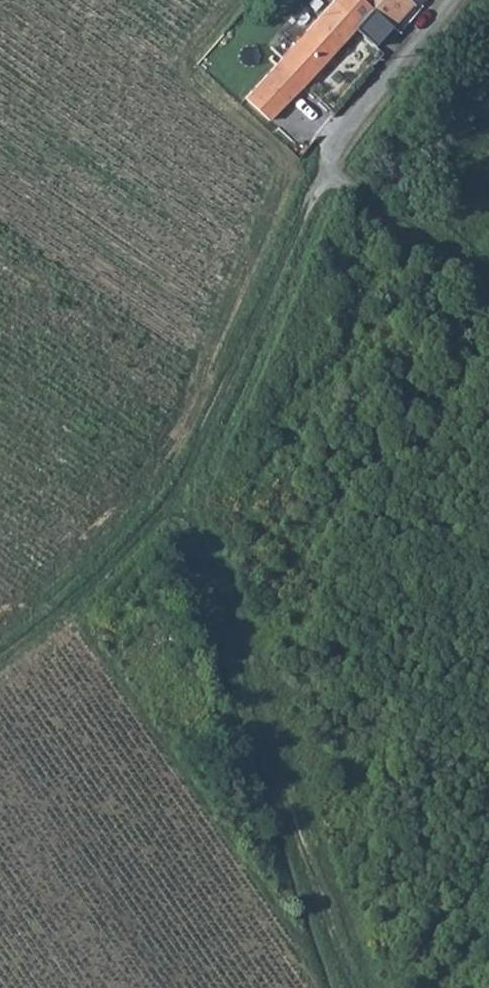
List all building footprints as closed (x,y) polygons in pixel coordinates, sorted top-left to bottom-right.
[(399,0),(386,0),(374,11),(386,22),(403,5),(399,0)] [(278,32),(322,69),(355,32),(325,5),(299,35),(286,24),(278,32)] [(250,95),(281,119),(322,69),(278,32),(270,43),(283,53),(250,95)]
